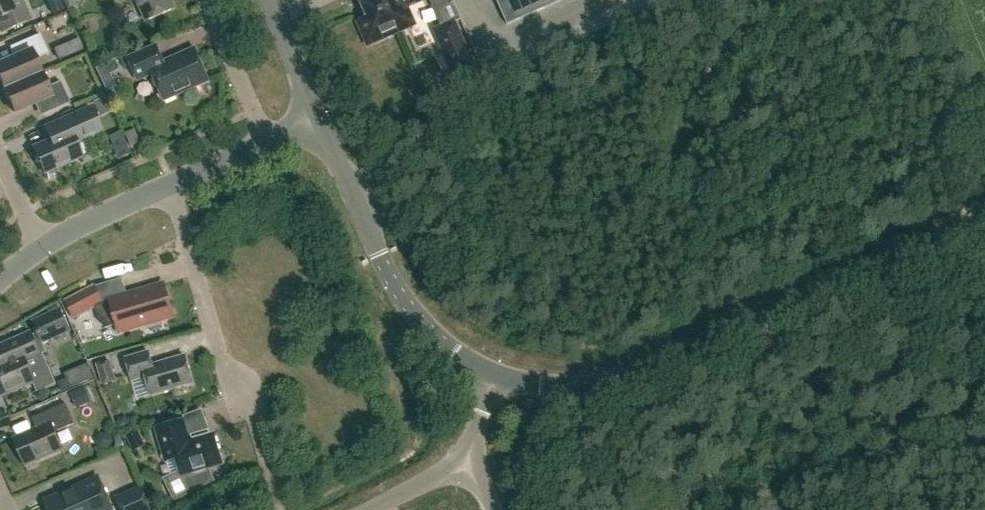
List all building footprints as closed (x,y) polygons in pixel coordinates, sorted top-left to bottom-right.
[(2,33),(30,20),(21,0),(0,0),(0,28),(2,33)] [(52,4),(58,15),(69,11),(64,0),(61,0),(52,4)] [(146,21),(175,9),(171,0),(137,0),(146,21)] [(367,1),(366,2),(365,3),(364,5),(364,6),(364,8),(364,10),(365,12),(367,16),(358,20),(368,44),(406,28),(410,16),(406,6),(420,0),(368,0),(367,1)] [(435,17),(452,13),(449,0),(431,0),(435,17)] [(507,25),(562,0),(496,0),(507,25)] [(476,67),(454,18),(431,29),(453,77),(476,67)] [(3,89),(41,73),(35,59),(48,53),(39,34),(14,45),(19,55),(0,63),(0,82),(3,89)] [(164,62),(156,45),(127,58),(137,81),(152,74),(164,101),(209,81),(195,48),(164,62)] [(120,65),(104,66),(104,81),(121,80),(120,65)] [(47,87),(41,73),(3,89),(13,112),(39,101),(44,114),(69,103),(60,81),(47,87)] [(100,131),(89,107),(51,124),(56,137),(33,147),(37,156),(35,161),(40,164),(44,173),(81,157),(74,142),(100,131)] [(126,134),(132,148),(143,144),(137,129),(126,134)] [(168,318),(158,285),(110,299),(119,332),(168,318)] [(94,286),(64,302),(74,321),(104,305),(94,286)] [(60,309),(33,321),(43,344),(70,332),(60,309)] [(0,364),(0,397),(33,383),(37,394),(57,385),(43,354),(40,355),(30,332),(3,344),(8,355),(4,357),(2,363),(0,364)] [(152,365),(148,351),(125,358),(132,381),(145,377),(151,395),(192,383),(184,355),(152,365)] [(87,364),(64,374),(71,390),(94,380),(87,364)] [(74,424),(65,404),(32,418),(37,429),(14,439),(25,465),(61,449),(54,433),(74,424)] [(179,473),(164,480),(175,502),(215,481),(209,468),(223,464),(214,433),(190,440),(184,419),(155,428),(165,462),(175,459),(179,473)] [(98,478),(45,501),(49,509),(113,509),(98,478)] [(123,509),(152,509),(141,484),(117,495),(123,509)]
